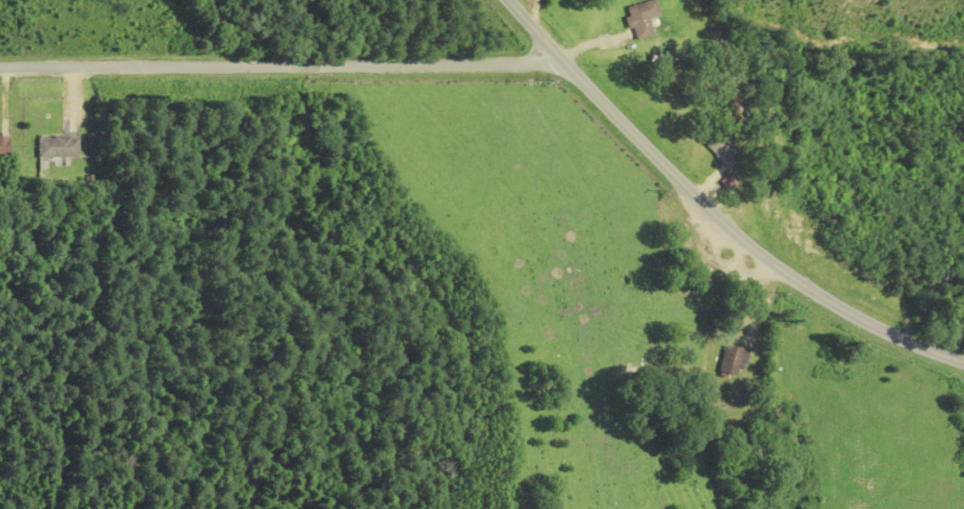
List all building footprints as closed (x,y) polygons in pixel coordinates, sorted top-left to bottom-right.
[(651,27),(660,25),(656,1),(624,6),(628,28),(633,28),(635,39),(653,36),(651,27)] [(740,160),(721,131),(707,140),(726,169),(740,160)] [(10,137),(0,136),(0,158),(9,158),(10,137)] [(80,157),(80,136),(39,136),(39,157),(80,157)] [(749,349),(728,344),(721,374),(742,379),(749,349)]
